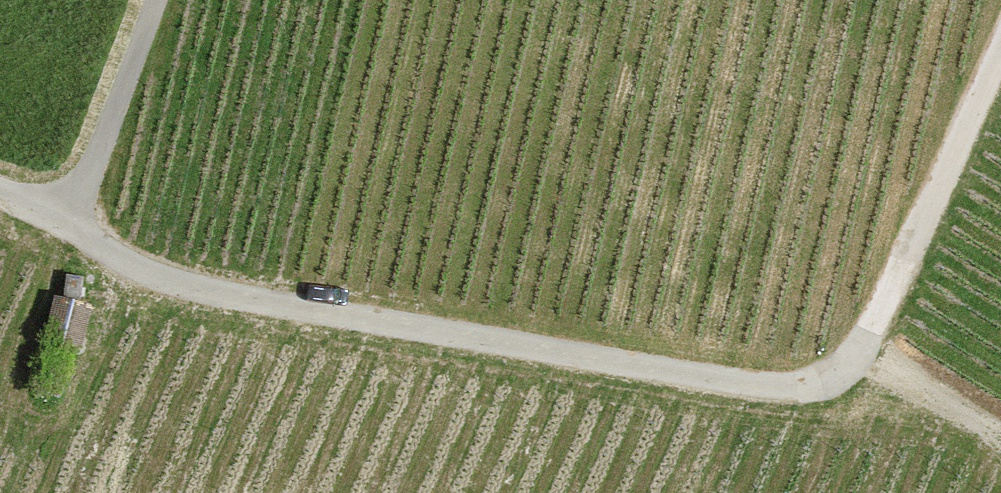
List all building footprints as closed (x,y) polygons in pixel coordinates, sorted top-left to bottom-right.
[(85,280),(68,277),(64,304),(81,307),(85,280)] [(57,301),(47,341),(80,349),(90,310),(81,307),(64,304),(57,301)]
